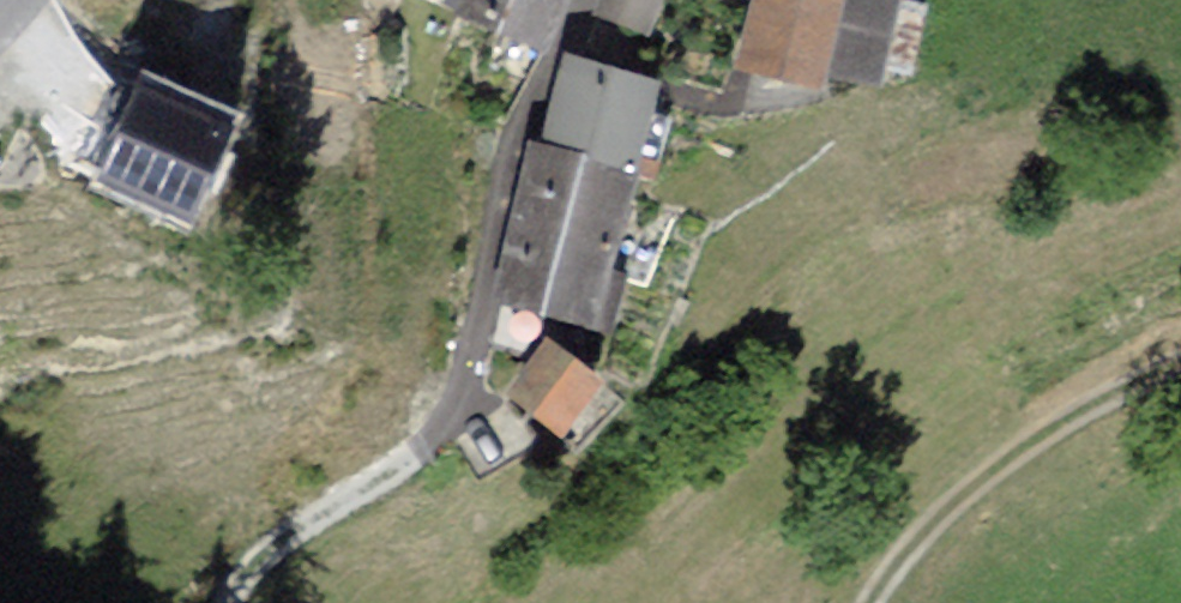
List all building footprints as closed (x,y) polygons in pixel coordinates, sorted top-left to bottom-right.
[(449,2),(538,41),(555,0),(450,0),(449,2)] [(603,11),(646,26),(656,0),(607,0),(603,11)] [(824,0),(760,0),(745,57),(818,77),(837,4),(824,0)] [(874,0),(854,0),(841,66),(904,79),(918,9),(874,0)] [(655,82),(569,60),(547,143),(634,166),(655,82)] [(234,120),(147,81),(106,170),(193,210),(234,120)] [(608,266),(634,166),(547,143),(535,140),(509,241),(608,266)] [(624,271),(608,266),(509,241),(494,297),(610,327),(624,271)] [(598,381),(551,341),(505,394),(553,434),(598,381)]
